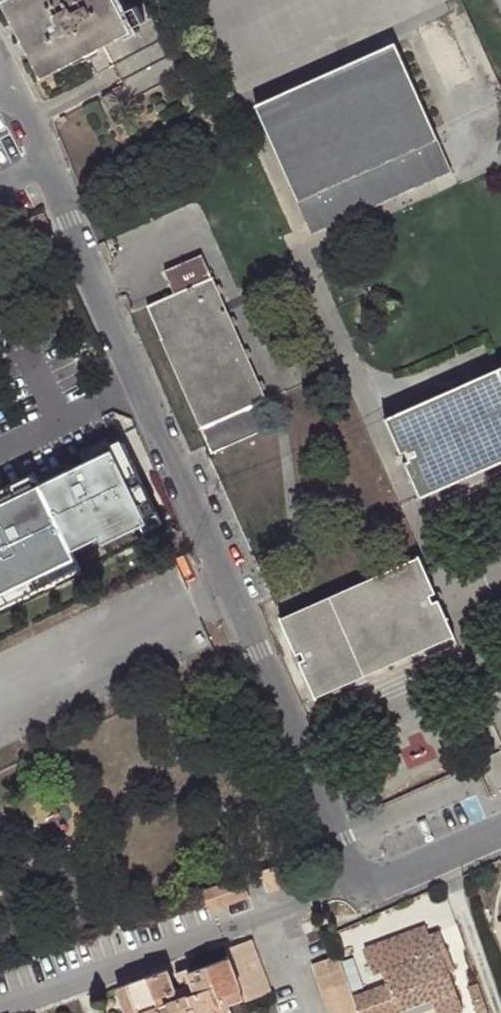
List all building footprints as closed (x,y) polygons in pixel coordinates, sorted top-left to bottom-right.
[(118,0),(9,0),(6,2),(27,41),(45,77),(83,58),(91,71),(114,59),(128,86),(105,98),(112,113),(184,75),(146,4),(126,14),(118,0)] [(452,168),(397,43),(259,103),(315,230),(452,168)] [(267,400),(204,257),(168,272),(177,295),(150,308),(204,427),(267,400)] [(389,417),(405,454),(410,452),(413,459),(408,462),(423,497),(500,461),(500,366),(389,417)] [(163,518),(125,432),(0,490),(0,594),(163,518)] [(437,592),(421,558),(283,619),(298,654),(303,653),(307,660),(302,662),(317,696),(455,636),(441,601),(435,604),(431,596),(437,592)] [(248,875),(205,891),(212,911),(255,894),(248,875)] [(366,978),(387,970),(391,981),(354,995),(360,1012),(399,1012),(435,1001),(457,992),(451,971),(445,973),(438,952),(448,949),(441,931),(434,934),(429,923),(408,931),(418,958),(389,969),(379,941),(356,949),(366,978)] [(418,958),(408,931),(379,941),(389,969),(418,958)] [(189,974),(196,994),(219,1010),(226,1007),(222,998),(241,991),(244,1001),(245,1003),(271,994),(253,941),(227,950),(230,960),(189,974)] [(448,949),(438,952),(445,973),(451,971),(455,969),(448,949)] [(338,957),(312,966),(329,1012),(356,1012),(358,1012),(338,957)] [(196,994),(160,1006),(157,1000),(177,993),(169,969),(127,984),(137,1012),(220,1012),(219,1010),(196,994)] [(127,984),(117,988),(126,1012),(137,1012),(127,984)] [(226,1007),(244,1001),(241,991),(222,998),(226,1007)] [(435,1001),(439,1012),(464,1012),(465,1012),(457,992),(435,1001)]
